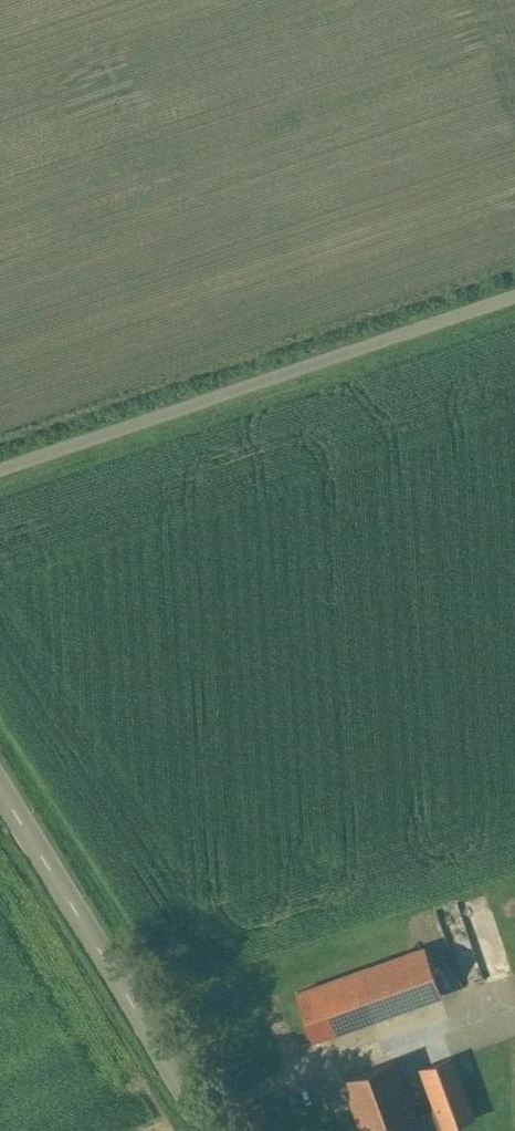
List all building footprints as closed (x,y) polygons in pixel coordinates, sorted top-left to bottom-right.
[(297,993),(313,1040),(441,996),(424,948),(297,993)] [(415,1118),(419,1130),(441,1130),(473,1119),(452,1059),(421,1071),(436,1111),(415,1118)] [(344,1080),(362,1130),(419,1130),(415,1118),(394,1062),(344,1080)]
